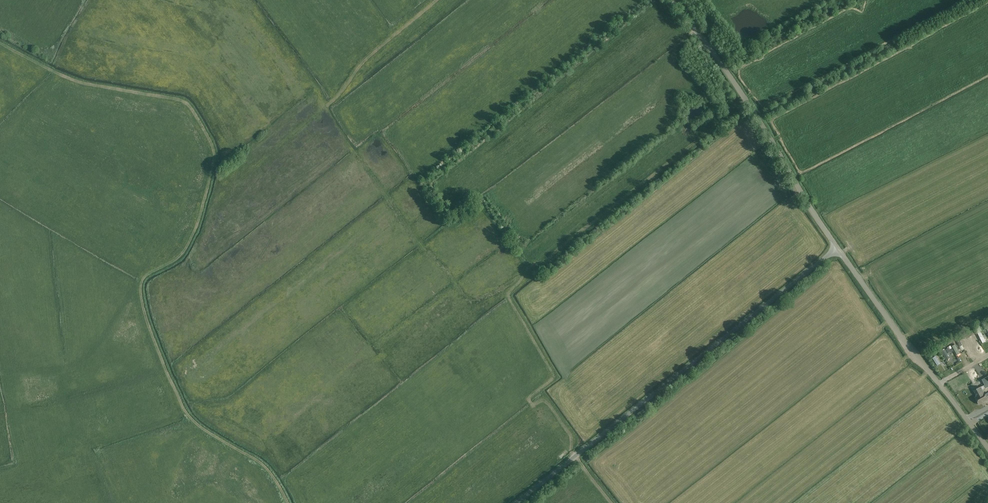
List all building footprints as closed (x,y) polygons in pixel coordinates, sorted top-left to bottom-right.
[(969,336),(971,340),(975,339),(976,342),(982,339),(979,332),(969,336)] [(968,337),(964,339),(969,350),(974,348),(968,337)] [(960,343),(956,345),(962,357),(966,355),(960,343)] [(984,386),(981,387),(974,391),(977,396),(977,397),(980,395),(981,397),(985,395),(982,390),(985,388),(984,386)] [(977,397),(977,396),(975,397),(979,404),(987,399),(985,395),(981,397),(980,395),(977,397)]
